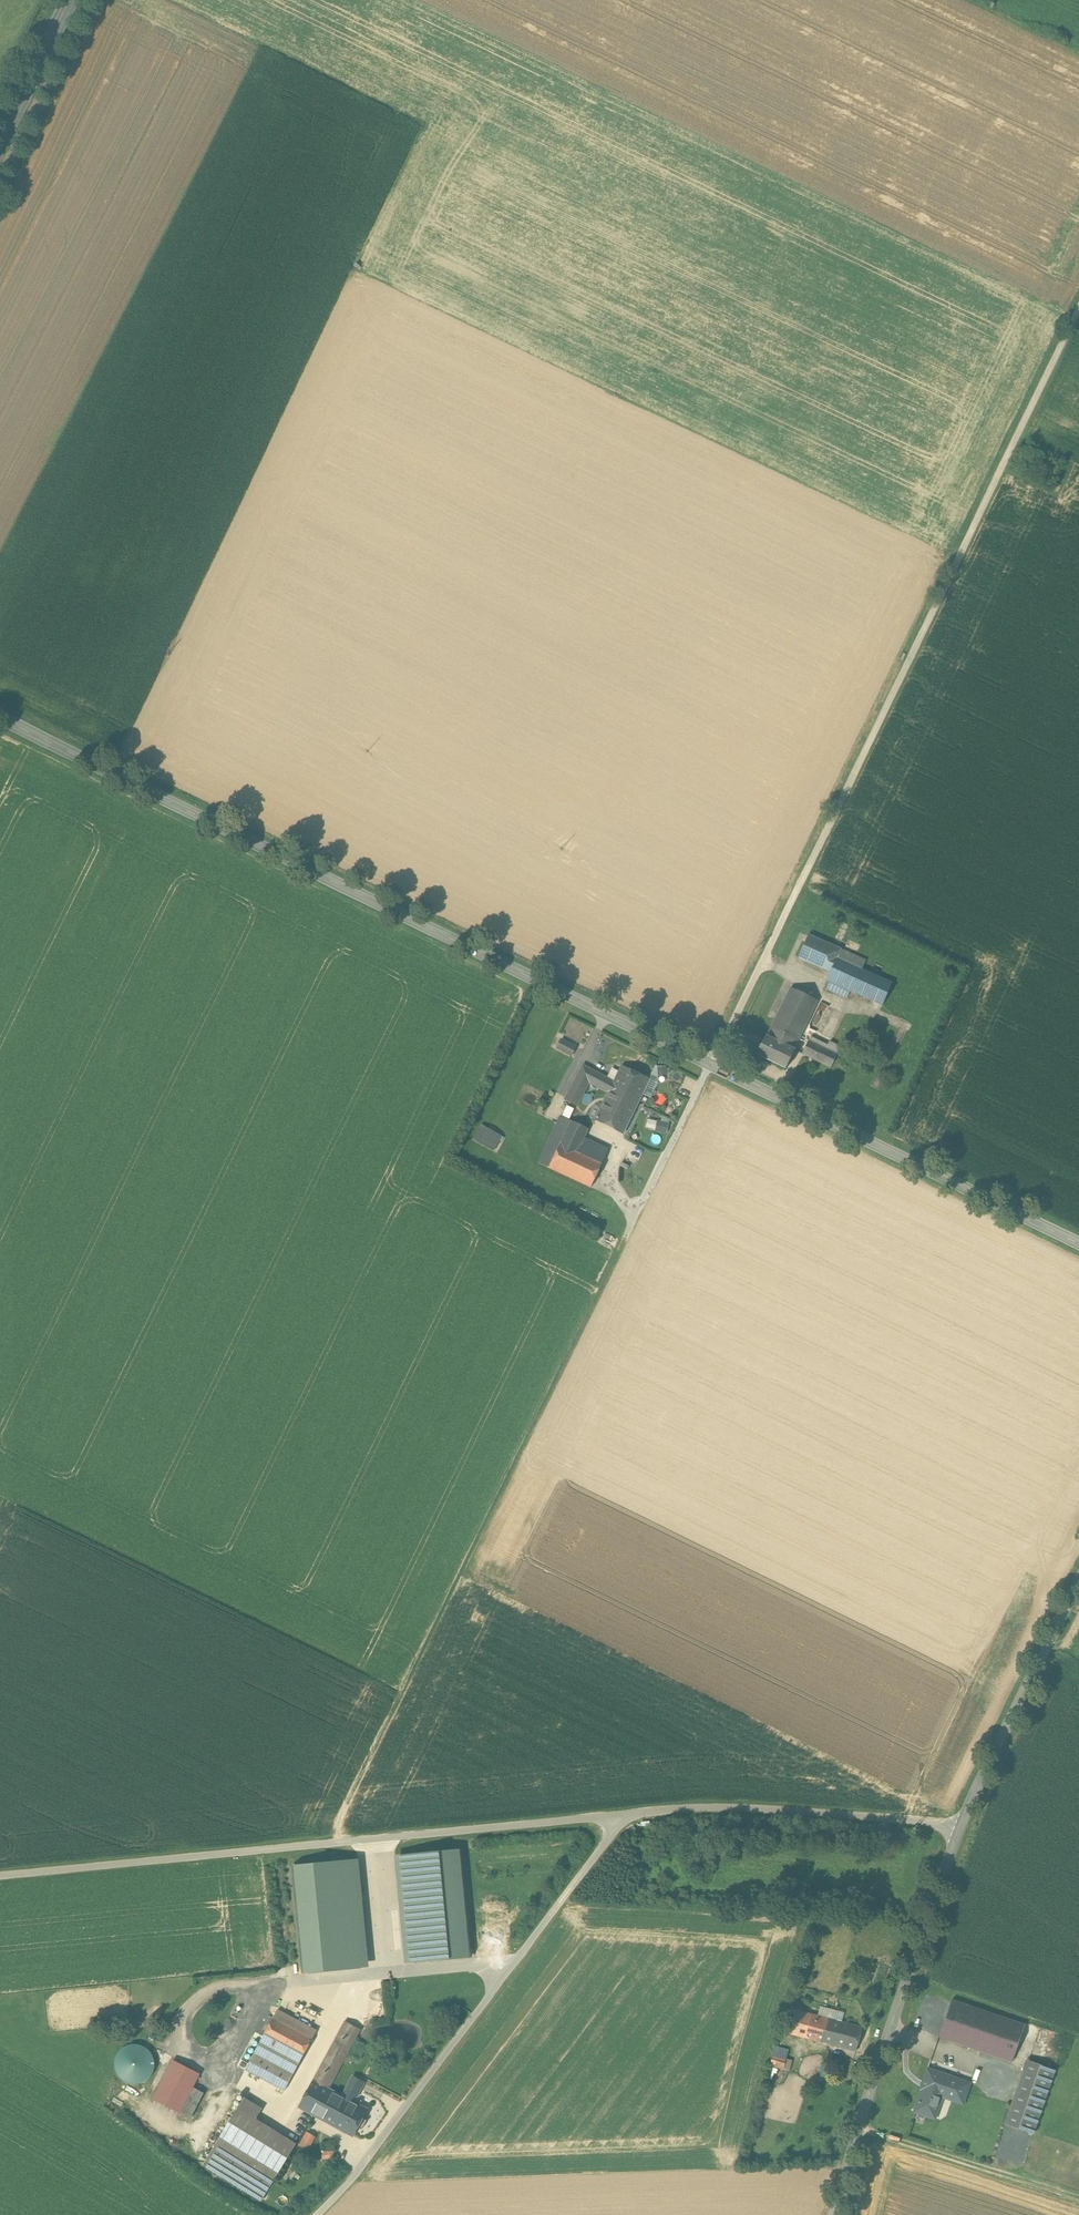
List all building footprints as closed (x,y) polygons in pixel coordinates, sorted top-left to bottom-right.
[(843,950),(810,934),(798,958),(831,974),(838,959),(843,950)] [(866,961),(843,950),(838,959),(861,971),(866,961)] [(861,971),(838,959),(831,974),(827,982),(849,992),(879,1007),(890,985),(861,971)] [(849,992),(827,982),(825,987),(847,998),(849,992)] [(789,987),(766,1035),(795,1049),(818,1001),(789,987)] [(795,1049),(766,1035),(757,1055),(786,1069),(795,1049)] [(841,1046),(829,1041),(828,1045),(810,1036),(809,1040),(837,1053),(841,1046)] [(576,1047),(561,1040),(557,1048),(572,1055),(576,1047)] [(837,1053),(809,1040),(802,1054),(831,1068),(837,1053)] [(583,1066),(566,1099),(577,1105),(589,1082),(578,1076),(584,1066),(583,1066)] [(607,1078),(584,1066),(578,1076),(589,1082),(607,1091),(606,1094),(608,1095),(613,1085),(615,1082),(607,1078)] [(657,1067),(657,1074),(667,1074),(667,1066),(657,1067)] [(613,1085),(640,1098),(642,1094),(649,1080),(622,1067),(619,1072),(615,1082),(613,1085)] [(612,1069),(607,1078),(615,1082),(619,1072),(612,1069)] [(565,1079),(559,1091),(565,1094),(570,1082),(565,1079)] [(657,1084),(649,1080),(642,1094),(650,1098),(657,1084)] [(640,1098),(613,1085),(608,1095),(597,1119),(623,1133),(640,1098)] [(567,1106),(562,1116),(569,1120),(574,1110),(567,1106)] [(561,1116),(539,1163),(550,1168),(561,1143),(562,1143),(572,1121),(569,1120),(562,1116),(561,1116)] [(656,1131),(667,1133),(669,1122),(658,1120),(656,1131)] [(589,1129),(572,1121),(562,1143),(587,1155),(593,1142),(584,1138),(589,1129)] [(497,1134),(482,1126),(473,1141),(489,1150),(497,1134)] [(609,1150),(593,1142),(587,1155),(603,1162),(609,1150)] [(562,1143),(561,1143),(550,1168),(591,1187),(603,1162),(587,1155),(562,1143)] [(460,1849),(405,1854),(416,1962),(470,1957),(460,1849)] [(462,1849),(460,1849),(470,1957),(472,1957),(462,1849)] [(416,1962),(405,1854),(395,1855),(406,1963),(416,1962)] [(359,1859),(349,1860),(359,1968),(369,1967),(359,1859)] [(305,1973),(359,1968),(349,1860),(295,1865),(305,1973)] [(1025,2024),(952,1999),(940,2037),(1012,2062),(1025,2024)] [(821,2007),(819,2016),(843,2022),(845,2013),(821,2007)] [(317,2030),(278,2009),(263,2037),(302,2058),(317,2030)] [(819,2016),(795,2010),(788,2033),(856,2051),(863,2028),(843,2022),(819,2016)] [(345,2021),(300,2107),(332,2124),(339,2110),(330,2105),(336,2093),(329,2089),(361,2029),(345,2021)] [(302,2058),(263,2037),(246,2069),(285,2090),(302,2058)] [(154,2071),(155,2063),(154,2056),(149,2049),(143,2045),(135,2044),(127,2045),(121,2050),(117,2056),(115,2064),(117,2071),(121,2078),(128,2082),(136,2083),(143,2082),(150,2077),(154,2071)] [(788,2051),(776,2047),(773,2054),(786,2058),(788,2051)] [(786,2058),(773,2054),(770,2065),(784,2069),(786,2058)] [(786,2058),(784,2069),(790,2071),(792,2060),(786,2058)] [(1027,2060),(1006,2124),(1033,2134),(1055,2070),(1027,2060)] [(198,2076),(172,2063),(155,2097),(180,2111),(198,2076)] [(969,2083),(928,2069),(922,2088),(923,2089),(915,2111),(935,2118),(942,2095),(963,2103),(969,2083)] [(365,2082),(353,2076),(350,2083),(361,2089),(365,2082)] [(350,2083),(343,2096),(336,2093),(330,2105),(339,2110),(332,2124),(354,2135),(358,2127),(362,2129),(367,2120),(363,2118),(368,2109),(354,2102),(361,2089),(350,2083)] [(193,2089),(181,2112),(191,2117),(203,2094),(193,2089)] [(262,2108),(245,2097),(238,2108),(255,2118),(262,2108)] [(255,2118),(238,2108),(221,2136),(279,2172),(296,2143),(255,2118)] [(301,2143),(314,2143),(314,2133),(301,2133),(301,2143)] [(279,2172),(221,2136),(204,2164),(261,2200),(279,2172)]
